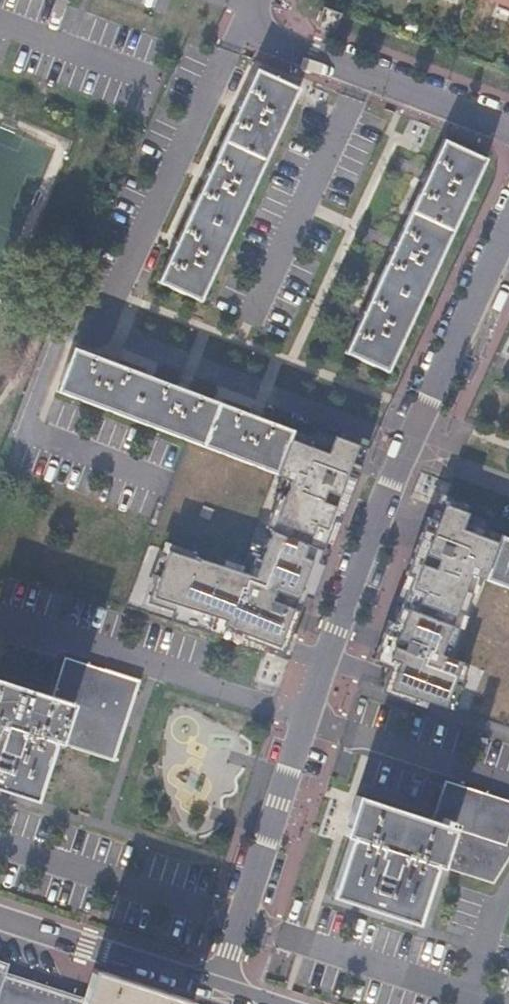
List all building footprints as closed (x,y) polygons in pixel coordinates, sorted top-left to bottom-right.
[(508,24),(508,0),(441,0),(508,24)] [(342,13),(323,6),(316,26),(335,33),(342,13)] [(200,300),(299,88),(258,69),(160,281),(200,300)] [(388,371),(486,160),(446,140),(347,352),(388,371)] [(339,523),(354,485),(343,481),(357,444),(332,435),(329,443),(291,429),(74,347),(58,389),(291,479),(285,494),(278,491),(270,514),(276,517),(256,570),(249,567),(243,585),(195,567),(194,569),(164,558),(155,583),(152,582),(141,614),(167,624),(163,634),(266,673),(278,642),(285,645),(332,521),(339,523)] [(419,536),(404,575),(411,577),(379,661),(390,665),(383,681),(451,707),(468,662),(448,654),(455,634),(448,632),(456,610),(463,613),(472,590),(465,588),(471,572),(485,578),(508,587),(508,538),(501,535),(465,521),(468,513),(443,504),(429,540),(419,536)] [(0,683),(0,788),(34,799),(53,744),(113,763),(140,684),(66,659),(51,700),(0,683)] [(508,835),(508,801),(445,780),(430,823),(356,798),(347,825),(354,827),(332,895),(415,922),(435,866),(494,884),(508,859),(508,845),(506,843),(508,835)] [(1,984),(5,972),(0,970),(0,1003),(63,1003),(1,984)] [(192,1001),(94,970),(85,998),(92,1000),(91,1003),(191,1003),(192,1001)] [(85,998),(5,972),(1,984),(63,1003),(91,1003),(92,1000),(85,998)]
